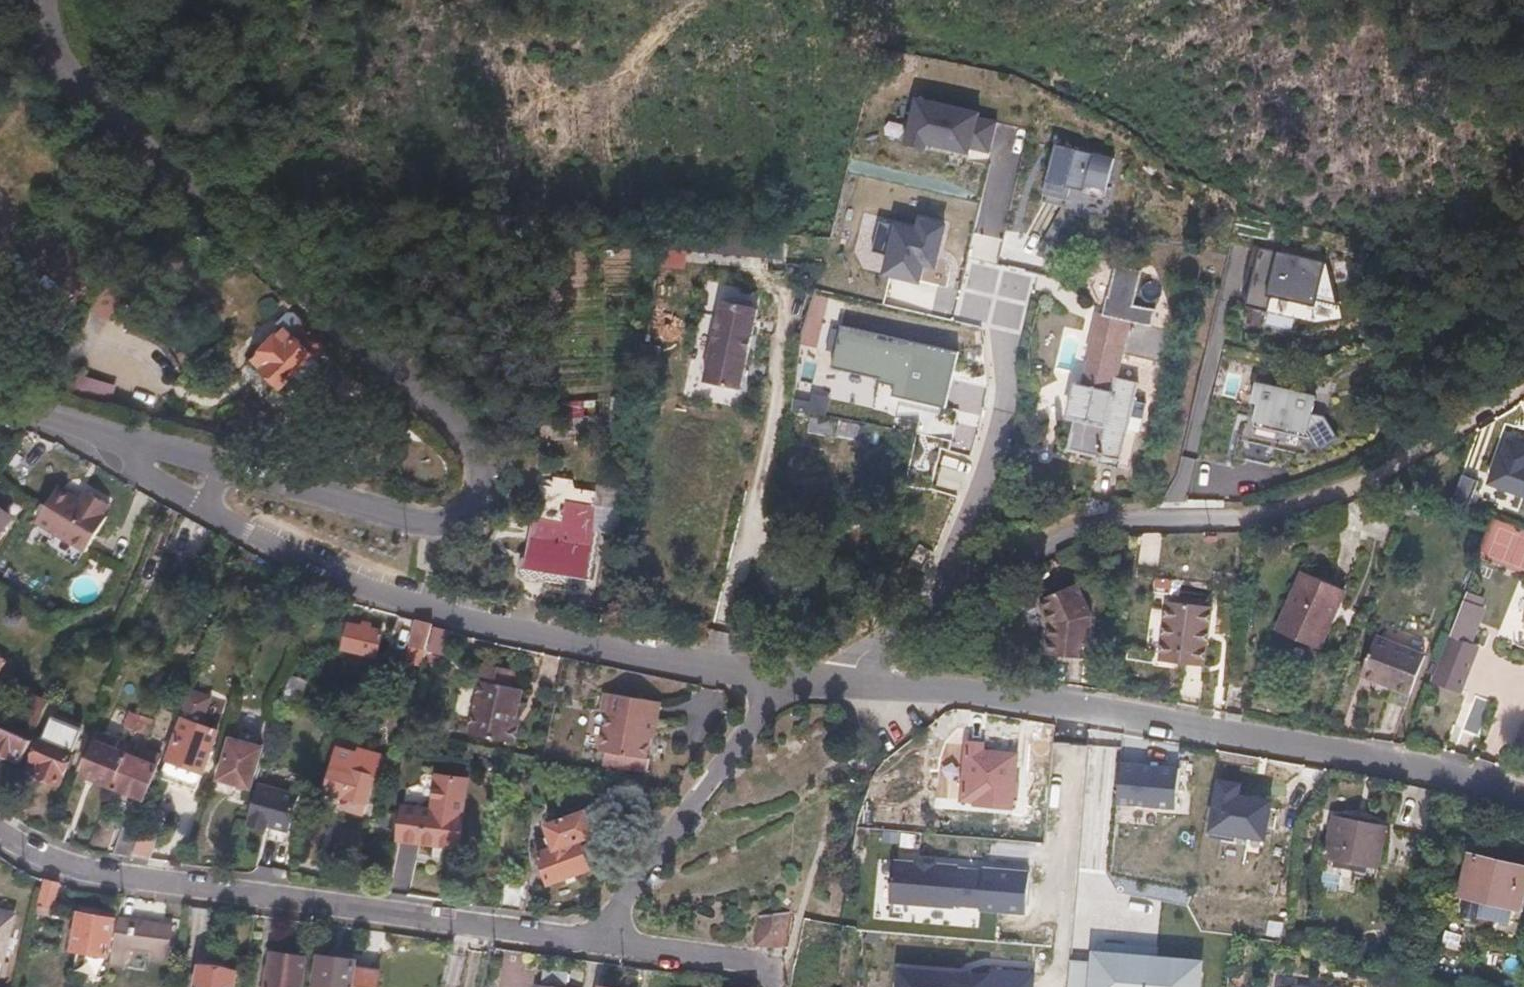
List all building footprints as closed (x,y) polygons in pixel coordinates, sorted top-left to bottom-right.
[(978,116),(903,102),(892,143),(970,159),(973,153),(980,156),(989,129),(977,126),(978,116)] [(1087,156),(1045,148),(1033,199),(1062,206),(1066,192),(1079,194),(1077,198),(1099,204),(1109,167),(1087,163),(1087,156)] [(881,258),(889,217),(866,212),(857,254),(881,258)] [(944,229),(889,217),(881,258),(877,280),(917,287),(921,270),(934,273),(944,229)] [(653,251),(762,264),(765,245),(656,232),(653,251)] [(1331,264),(1262,250),(1251,306),(1272,310),(1275,295),(1324,304),(1331,264)] [(1137,276),(1108,269),(1096,318),(1128,325),(1147,329),(1147,314),(1132,307),(1137,276)] [(103,290),(87,312),(104,322),(118,298),(103,290)] [(742,393),(759,313),(720,304),(715,331),(708,330),(706,342),(712,343),(703,385),(742,393)] [(285,391),(330,345),(299,317),(294,323),(286,316),(276,327),(283,334),(254,366),(285,391)] [(1128,325),(1096,318),(1085,316),(1072,383),(1110,390),(1112,383),(1128,325)] [(843,326),(931,347),(935,330),(890,319),(888,331),(845,320),(843,326)] [(944,411),(958,355),(942,351),(843,328),(833,368),(883,379),(882,384),(895,388),(893,399),(944,411)] [(1309,391),(1246,376),(1241,398),(1246,400),(1242,417),(1300,430),(1306,441),(1328,434),(1313,410),(1305,408),(1309,391)] [(118,385),(74,377),(71,391),(115,399),(118,385)] [(1132,387),(1112,383),(1110,390),(1072,383),(1066,420),(1072,421),(1110,428),(1101,455),(1120,459),(1132,387)] [(1110,428),(1072,421),(1066,449),(1101,455),(1110,428)] [(1501,434),(1482,487),(1523,501),(1523,442),(1501,434)] [(1480,478),(1459,470),(1446,503),(1467,511),(1480,478)] [(546,485),(543,498),(567,502),(564,526),(602,532),(608,494),(546,485)] [(77,499),(54,486),(34,520),(85,549),(105,515),(101,513),(107,501),(83,487),(77,499)] [(567,502),(543,498),(534,564),(595,574),(602,532),(564,526),(563,526),(567,502)] [(10,516),(0,508),(0,528),(10,516)] [(1275,622),(1317,642),(1339,592),(1297,573),(1275,622)] [(1039,595),(1049,620),(1044,650),(1086,657),(1091,613),(1078,580),(1039,595)] [(1159,591),(1152,651),(1198,656),(1205,597),(1159,591)] [(1467,593),(1451,636),(1469,643),(1485,599),(1467,593)] [(417,621),(410,644),(423,648),(426,648),(432,625),(417,621)] [(1317,642),(1275,622),(1271,632),(1313,650),(1317,642)] [(349,623),(343,649),(375,656),(381,630),(349,623)] [(1374,629),(1359,670),(1409,689),(1425,649),(1374,629)] [(1469,643),(1451,636),(1434,683),(1462,693),(1480,647),(1469,643)] [(423,648),(410,644),(408,644),(405,656),(420,660),(423,648)] [(423,659),(406,721),(422,725),(439,663),(423,659)] [(479,683),(510,689),(514,672),(477,664),(473,682),(479,683)] [(283,700),(300,705),(307,680),(290,675),(283,700)] [(178,680),(171,703),(176,705),(183,707),(191,684),(178,680)] [(510,689),(479,683),(469,734),(515,743),(518,726),(514,725),(521,691),(510,689)] [(203,728),(214,696),(194,689),(165,770),(170,777),(191,784),(198,781),(215,732),(203,728)] [(657,724),(661,704),(607,693),(603,713),(608,714),(600,752),(605,753),(602,767),(646,775),(649,761),(646,761),(653,723),(657,724)] [(23,720),(38,726),(49,701),(34,694),(23,720)] [(1461,730),(1478,737),(1492,703),(1474,696),(1461,730)] [(176,705),(171,703),(164,701),(159,715),(172,719),(176,705)] [(121,726),(133,730),(139,714),(127,710),(121,726)] [(38,726),(23,720),(3,711),(0,716),(0,724),(20,734),(32,739),(38,726)] [(139,714),(133,730),(144,734),(149,718),(139,714)] [(51,720),(35,757),(43,761),(38,773),(60,783),(81,732),(51,720)] [(20,734),(0,724),(0,752),(21,762),(30,743),(18,738),(20,734)] [(30,743),(32,739),(20,734),(18,738),(30,743)] [(221,778),(251,786),(260,748),(231,740),(221,778)] [(83,775),(111,786),(124,752),(96,741),(83,775)] [(987,743),(962,744),(961,804),(1017,808),(1019,756),(986,753),(987,743)] [(342,795),(366,802),(379,754),(360,749),(358,754),(338,748),(325,790),(342,795)] [(124,752),(111,786),(144,798),(157,765),(124,752)] [(1181,767),(1123,762),(1120,801),(1178,806),(1181,767)] [(468,778),(440,774),(435,809),(407,806),(403,838),(459,846),(468,778)] [(1256,791),(1218,787),(1212,835),(1269,842),(1272,804),(1254,801),(1256,791)] [(268,831),(290,838),(298,801),(257,789),(247,825),(250,826),(248,832),(267,837),(268,831)] [(366,802),(342,795),(338,806),(362,814),(366,802)] [(585,811),(546,825),(550,836),(536,842),(541,855),(534,857),(539,872),(544,871),(549,883),(592,867),(581,840),(594,835),(585,811)] [(854,818),(850,851),(878,856),(881,837),(875,836),(877,820),(854,818)] [(1324,857),(1377,867),(1385,828),(1331,818),(1324,857)] [(887,847),(886,859),(883,903),(1027,915),(1030,871),(1018,871),(1019,858),(969,854),(967,862),(942,862),(943,852),(887,847)] [(771,848),(757,942),(782,945),(796,851),(771,848)] [(1465,892),(1472,860),(1467,859),(1453,918),(1473,923),(1475,918),(1508,927),(1514,904),(1465,892)] [(1472,860),(1465,892),(1514,904),(1522,872),(1472,860)] [(58,884),(43,879),(36,907),(51,910),(58,884)] [(11,917),(0,913),(0,961),(11,917)] [(110,957),(106,956),(113,921),(76,914),(70,949),(77,951),(85,952),(81,972),(85,973),(88,977),(99,979),(102,976),(106,977),(110,957)] [(119,916),(111,966),(122,968),(129,949),(147,952),(146,961),(165,963),(171,923),(119,916)] [(1071,960),(1068,986),(1202,986),(1205,960),(1091,950),(1090,962),(1071,960)] [(85,952),(77,951),(73,971),(81,972),(85,952)] [(305,957),(272,952),(267,986),(301,986),(305,957)] [(371,972),(354,970),(356,959),(321,955),(317,986),(369,986),(371,972)] [(898,957),(899,986),(1031,986),(1030,969),(976,968),(977,959),(898,957)] [(233,972),(198,966),(194,986),(230,986),(233,972)] [(721,986),(743,986),(743,980),(720,977),(721,986)]
